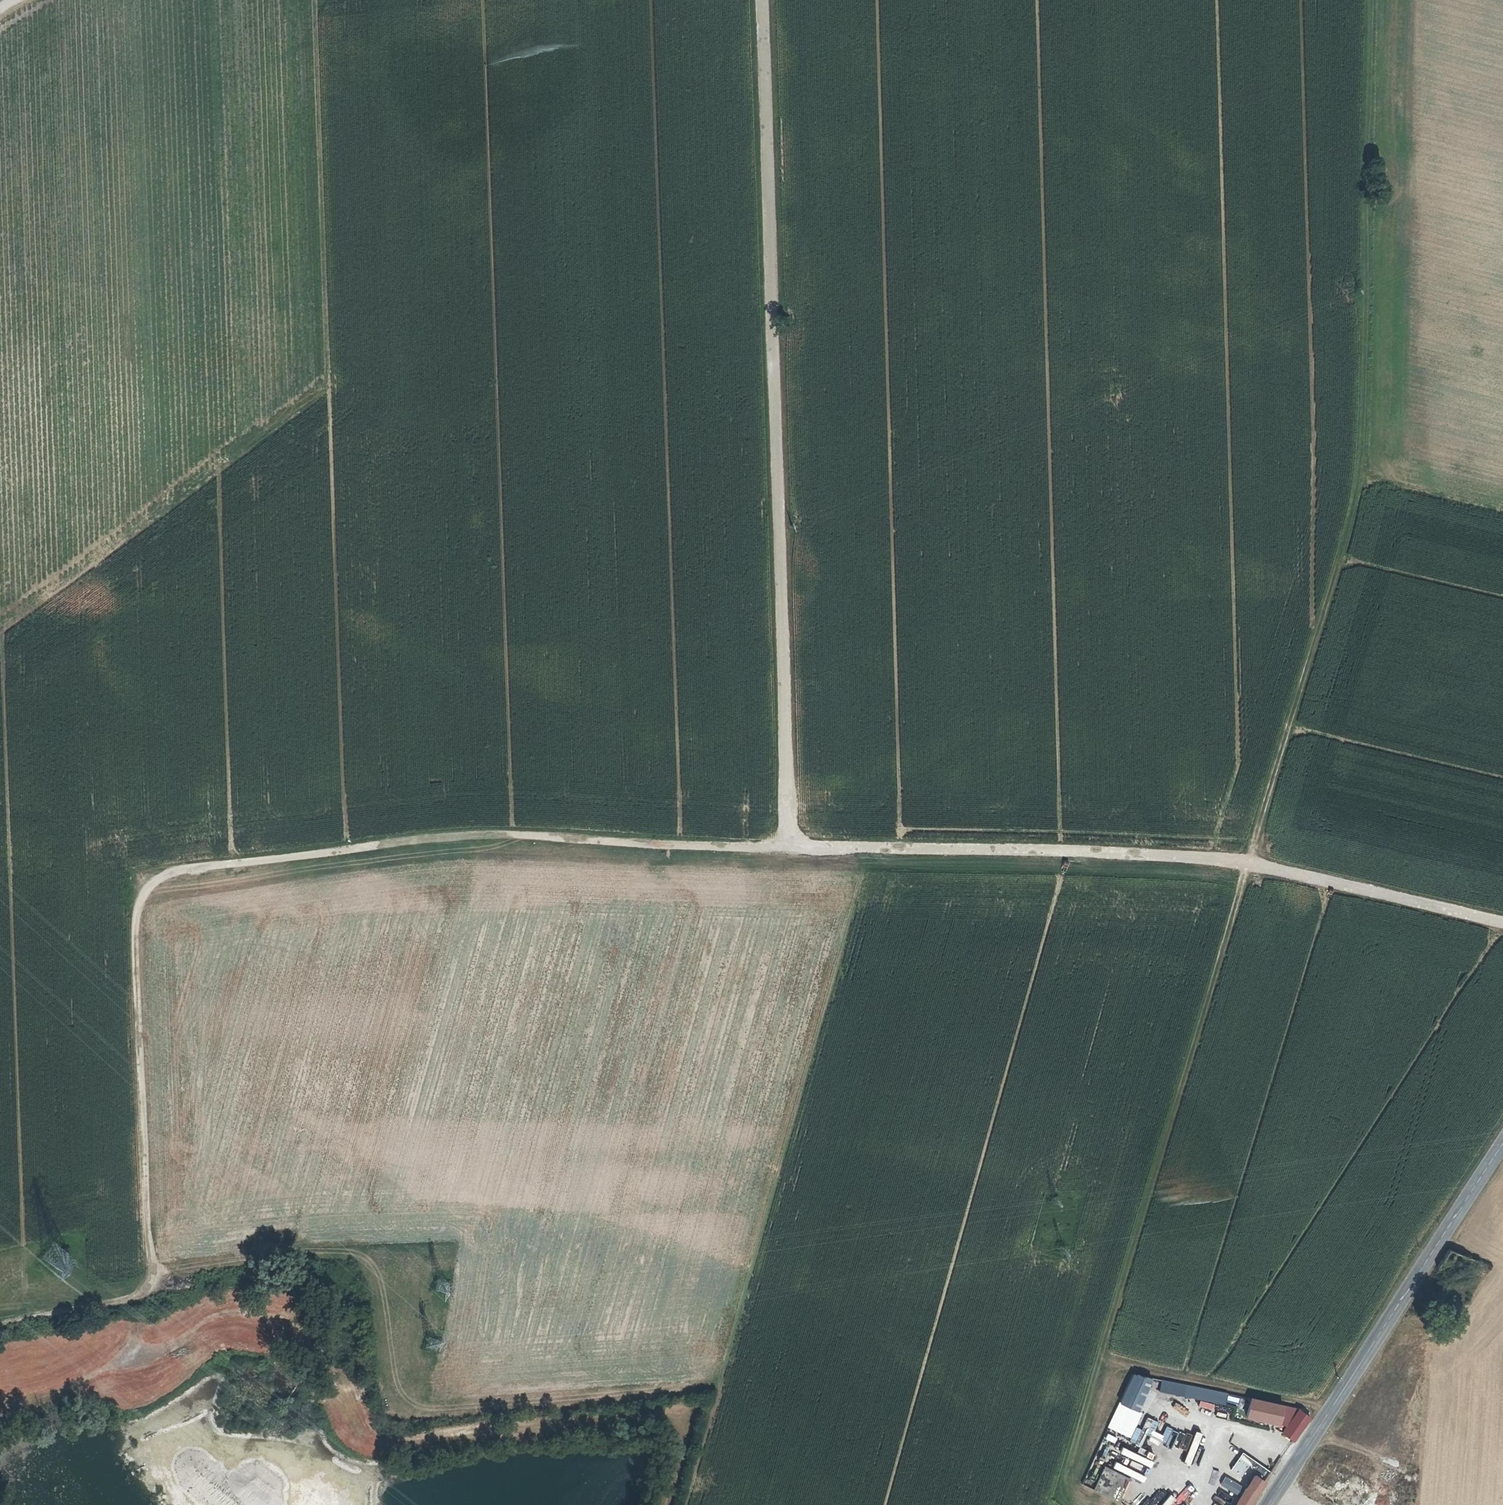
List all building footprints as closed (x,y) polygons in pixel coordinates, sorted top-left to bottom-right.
[(57,1269),(68,1254),(52,1243),(41,1258),(57,1269)] [(1150,1380),(1132,1372),(1120,1402),(1137,1410),(1150,1380)] [(1225,1403),(1227,1392),(1162,1380),(1160,1391),(1225,1403)] [(1309,1417),(1314,1411),(1251,1398),(1247,1417),(1255,1419),(1256,1415),(1277,1420),(1291,1423),(1300,1411),(1309,1417)] [(1141,1411),(1137,1410),(1120,1402),(1109,1428),(1130,1437),(1141,1411)] [(1235,1409),(1232,1419),(1239,1421),(1242,1411),(1235,1409)] [(1291,1441),(1309,1417),(1300,1411),(1291,1423),(1282,1435),(1291,1441)] [(1277,1424),(1277,1420),(1256,1415),(1255,1419),(1277,1424)] [(1147,1416),(1141,1429),(1136,1427),(1130,1439),(1139,1443),(1144,1433),(1153,1437),(1159,1422),(1147,1416)] [(1172,1447),(1178,1431),(1165,1426),(1159,1442),(1172,1447)] [(1191,1466),(1202,1434),(1195,1431),(1183,1463),(1191,1466)] [(1205,1435),(1198,1455),(1205,1457),(1211,1438),(1205,1435)] [(1122,1447),(1119,1453),(1150,1467),(1153,1461),(1122,1447)] [(1119,1502),(1131,1479),(1104,1465),(1092,1488),(1119,1502)] [(1262,1481),(1253,1476),(1237,1504),(1248,1504),(1262,1481)] [(1218,1498),(1227,1501),(1229,1494),(1220,1491),(1218,1498)] [(1157,1499),(1152,1504),(1177,1504),(1180,1502),(1169,1493),(1162,1503),(1157,1499)]
